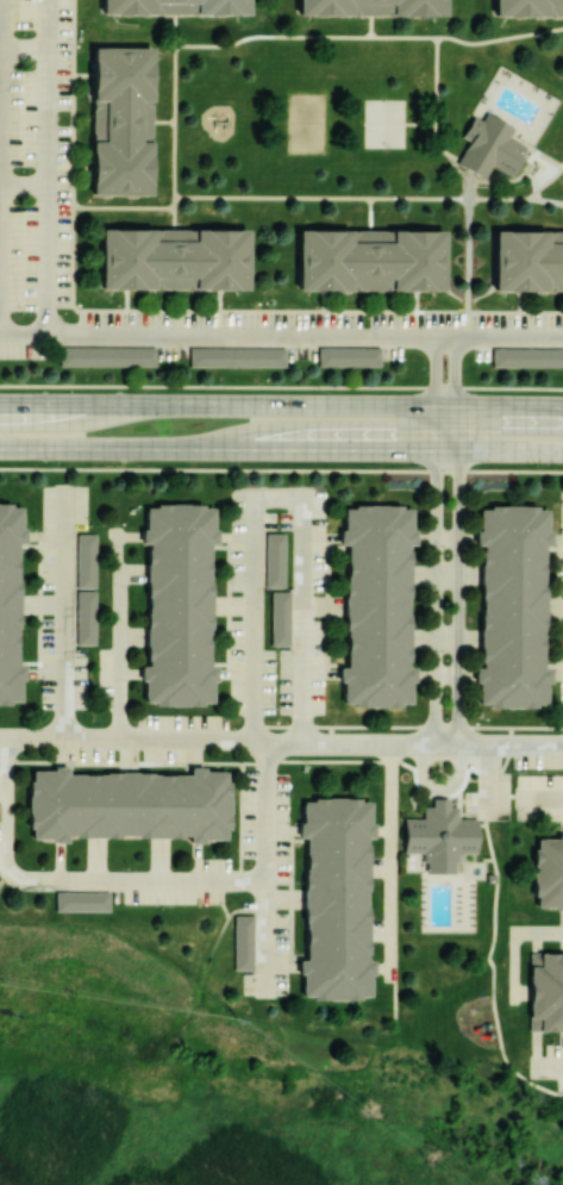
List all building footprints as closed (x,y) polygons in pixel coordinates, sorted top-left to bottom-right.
[(98,14),(98,0),(250,0),(250,17),(173,15),(98,14)] [(295,17),(295,0),(446,0),(446,17),(369,17),(295,17)] [(493,13),(562,14),(562,0),(493,0),(493,13)] [(87,43),(150,43),(150,119),(150,202),(87,202),(87,43)] [(488,113),(483,121),(473,116),(462,136),(471,142),(458,163),(467,168),(486,180),(494,166),(513,176),(530,148),(509,137),(514,129),(488,113)] [(96,225),(173,225),(249,225),(250,291),(96,292),(96,225)] [(292,289),(293,227),(446,229),(445,291),(292,289)] [(490,294),(562,295),(562,228),(490,227),(490,294)] [(193,350),(193,368),(287,369),(287,351),(193,350)] [(320,350),(320,368),(382,368),(382,350),(320,350)] [(495,351),(562,351),(562,370),(495,370),(495,351)] [(14,705),(0,705),(0,506),(13,506),(13,511),(23,511),(23,532),(26,532),(26,537),(26,547),(19,547),(19,548),(19,585),(21,585),(21,663),(21,666),(29,665),(29,674),(29,680),(25,680),(25,700),(14,701),(14,705)] [(211,548),(211,549),(211,586),(213,586),(213,665),(213,667),(220,667),(220,674),(220,681),(217,681),(217,703),(206,703),(206,706),(158,706),(158,703),(149,703),(149,681),(145,681),(145,667),(152,667),(152,661),(150,661),(150,613),(152,613),(152,597),(148,597),(148,554),(150,554),(150,548),(143,548),(143,534),(146,534),(146,512),(157,512),(157,509),(205,507),(205,512),(214,512),(214,534),(218,534),(218,538),(219,548),(211,548)] [(411,549),(411,587),(412,587),(413,667),(420,667),(420,681),(415,681),(415,703),(405,703),(405,706),(357,706),(357,703),(348,703),(348,681),(344,681),(344,675),(344,667),(352,667),(352,666),(352,661),(350,661),(350,613),(351,613),(351,597),(348,597),(346,555),(349,555),(349,549),(349,548),(342,548),(342,538),(342,534),(346,534),(345,513),(356,513),(356,509),(404,509),(404,512),(414,512),(414,534),(418,534),(418,549),(411,549)] [(486,667),(486,629),(484,629),(484,549),(477,549),(477,535),(482,535),(482,513),(493,513),(493,510),(540,510),(540,513),(550,513),(550,536),(553,536),(553,540),(553,550),(545,550),(545,556),(548,556),(548,604),(545,604),(545,620),(550,620),(549,662),(548,662),(546,667),(546,669),(555,669),(555,676),(553,682),(550,682),(550,704),(539,704),(539,709),(492,707),(492,704),(482,704),(482,682),(478,682),(478,667),(486,667)] [(98,591),(79,591),(79,536),(98,536),(98,591)] [(287,590),(268,590),(268,536),(287,536),(287,590)] [(98,648),(79,647),(79,593),(98,594),(98,648)] [(293,649),(274,649),(274,595),(293,595),(293,649)] [(73,774),(75,774),(111,775),(111,773),(189,774),(190,774),(192,767),(206,767),(206,772),(226,772),(226,782),(230,782),(230,830),(226,830),(226,840),(204,840),(204,843),(189,843),(189,835),(183,835),(183,837),(136,836),(137,835),(119,834),(119,838),(77,837),(77,836),(70,836),(70,843),(57,843),(57,838),(36,838),(36,828),(31,828),(32,780),(37,780),(37,771),(58,771),(58,767),(73,767),(73,774)] [(370,840),(371,879),(373,879),(374,959),(381,959),(381,973),(376,973),(376,994),(365,994),(365,998),(318,998),(318,994),(308,994),(308,973),(305,973),(305,968),(305,959),(313,959),(313,958),(313,953),(311,953),(311,905),(312,905),(312,888),(308,888),(307,846),(309,846),(309,841),(309,840),(302,840),(302,830),(302,825),(306,825),(306,804),(317,804),(317,800),(364,799),(364,804),(375,804),(375,825),(379,825),(379,840),(370,840)] [(430,874),(457,874),(457,863),(461,863),(461,853),(477,853),(478,827),(478,818),(461,818),(458,818),(458,807),(450,807),(450,799),(433,799),(433,807),(424,807),(424,818),(405,818),(405,854),(426,854),(426,863),(430,863),(430,874)] [(562,836),(562,912),(561,912),(561,909),(539,909),(539,898),(536,898),(536,850),(540,850),(539,841),(562,841),(562,836)] [(496,875),(488,875),(488,881),(488,884),(496,884),(496,875)] [(111,893),(111,912),(57,912),(57,893),(111,893)] [(255,972),(236,972),(236,917),(256,917),(255,972)] [(540,954),(562,954),(562,1033),(540,1033),(540,1019),(531,1019),(531,968),(540,968),(540,954)] [(540,954),(540,968),(531,968),(531,954),(540,954)] [(540,1033),(540,1019),(531,1019),(531,1033),(540,1033)]
